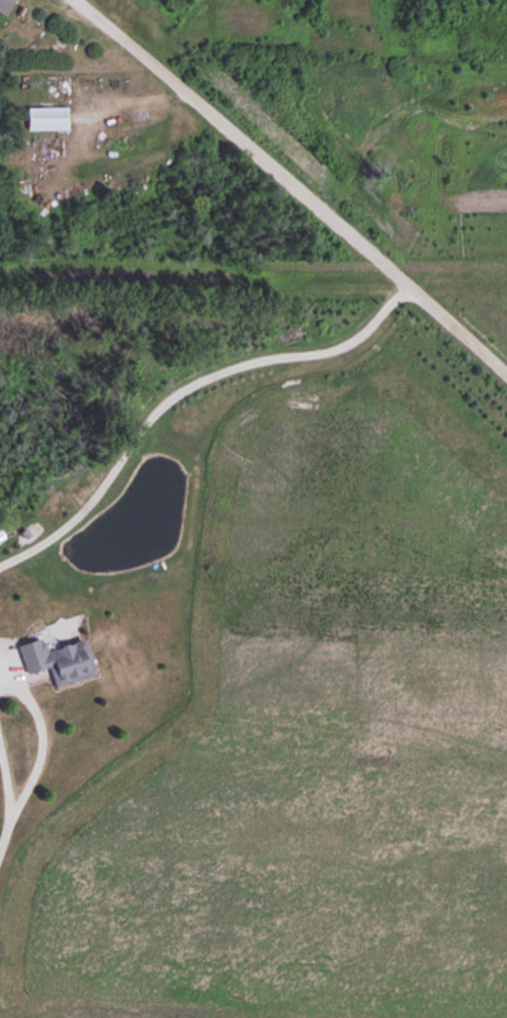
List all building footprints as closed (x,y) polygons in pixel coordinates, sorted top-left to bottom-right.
[(2,13),(9,0),(0,0),(0,11),(2,13)] [(64,127),(64,103),(23,103),(23,127),(64,127)] [(50,683),(92,673),(83,636),(53,643),(51,632),(13,641),(20,670),(45,664),(50,683)]
